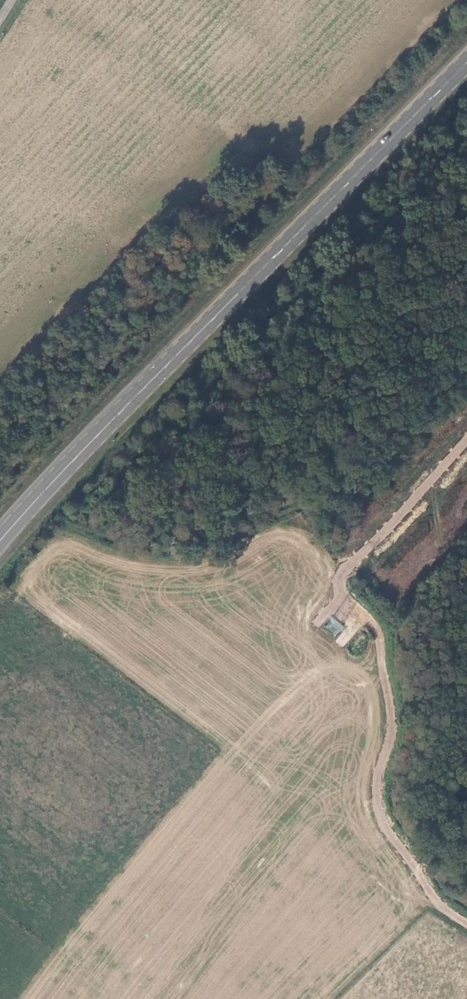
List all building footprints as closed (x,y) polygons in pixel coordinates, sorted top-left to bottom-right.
[(324,627),(337,636),(344,626),(332,617),(324,627)]
